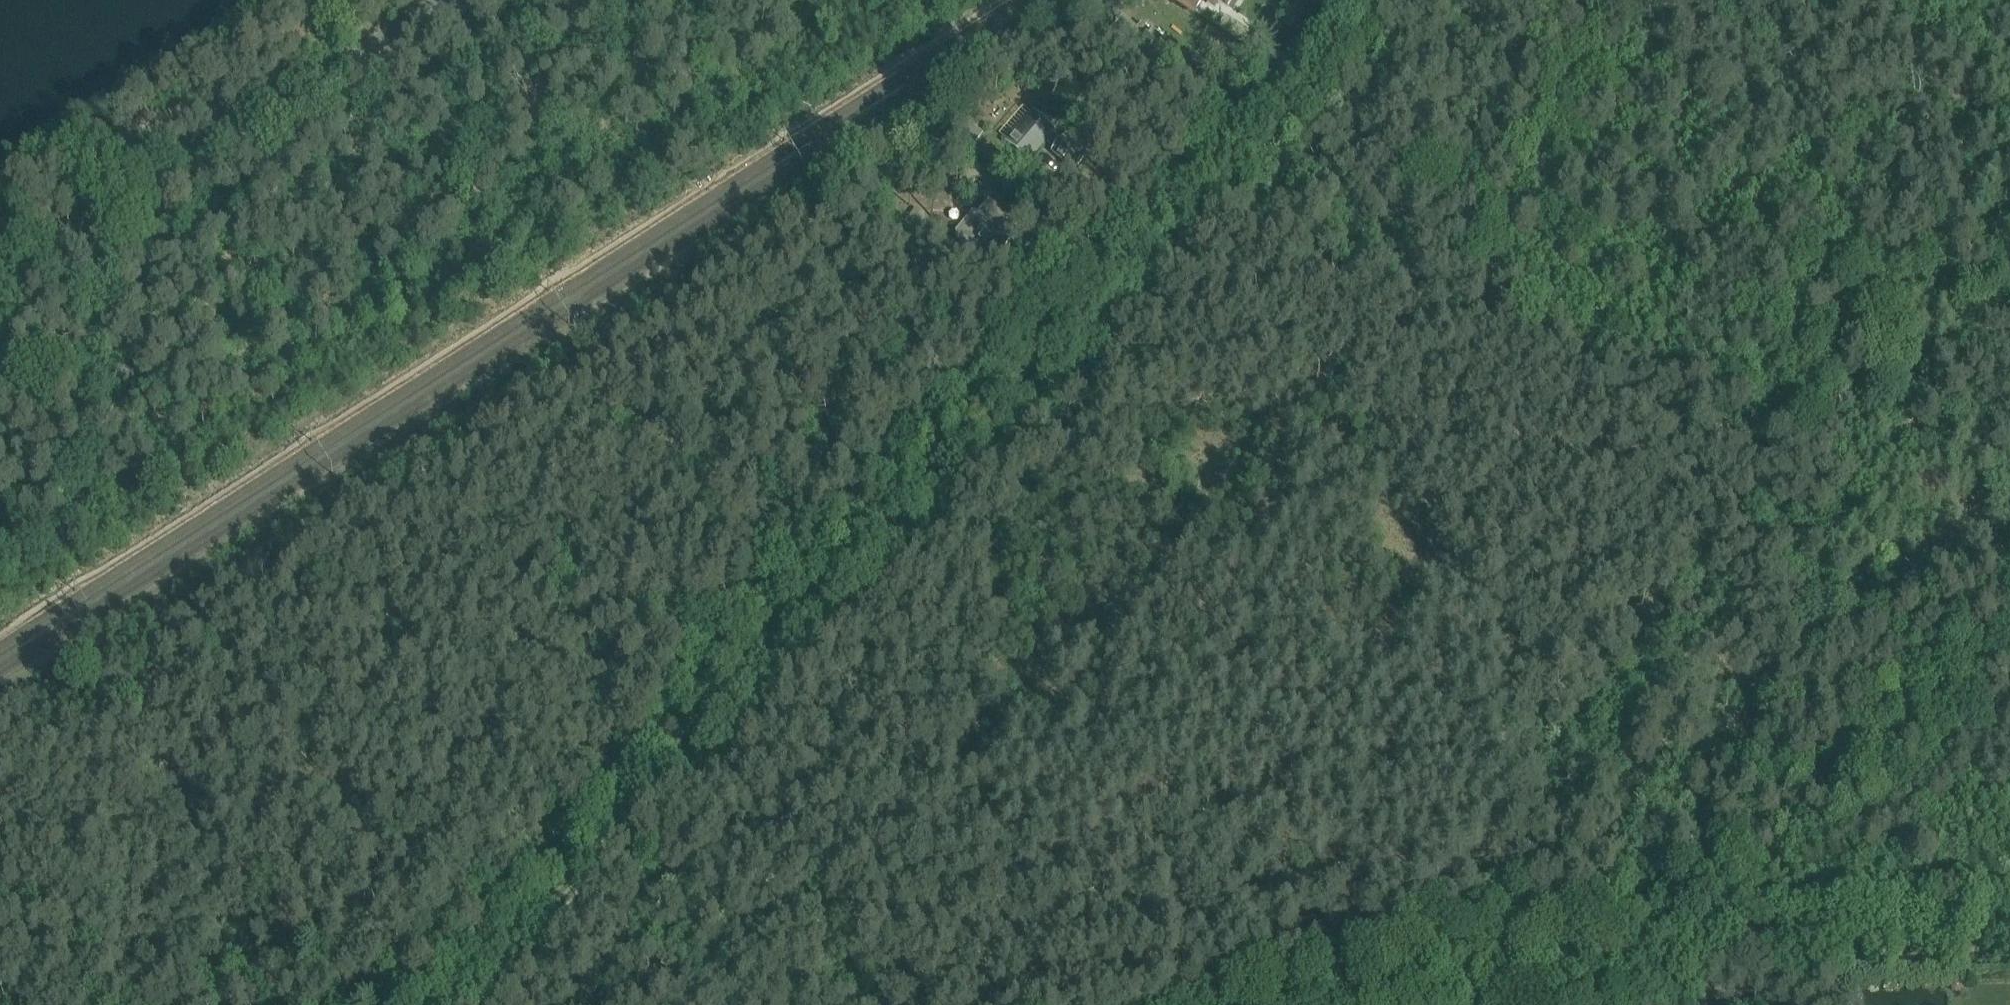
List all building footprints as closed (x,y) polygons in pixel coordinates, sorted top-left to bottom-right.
[(1195,13),(1195,12),(1194,11),(1202,0),(1174,0),(1195,13)] [(1123,17),(1110,32),(1124,44),(1131,36),(1134,38),(1145,26),(1142,24),(1137,29),(1123,17)] [(1032,113),(1006,144),(1027,162),(1044,142),(1054,150),(1061,141),(1051,133),(1053,131),(1032,113)] [(1067,135),(1063,139),(1061,141),(1054,150),(1052,151),(1073,170),(1084,158),(1079,153),(1083,148),(1067,135)] [(978,183),(975,186),(995,204),(1006,191),(1001,187),(986,174),(986,173),(978,183)] [(978,212),(972,212),(956,232),(956,240),(980,261),(989,260),(994,254),(996,256),(1010,240),(990,222),(978,212)]
